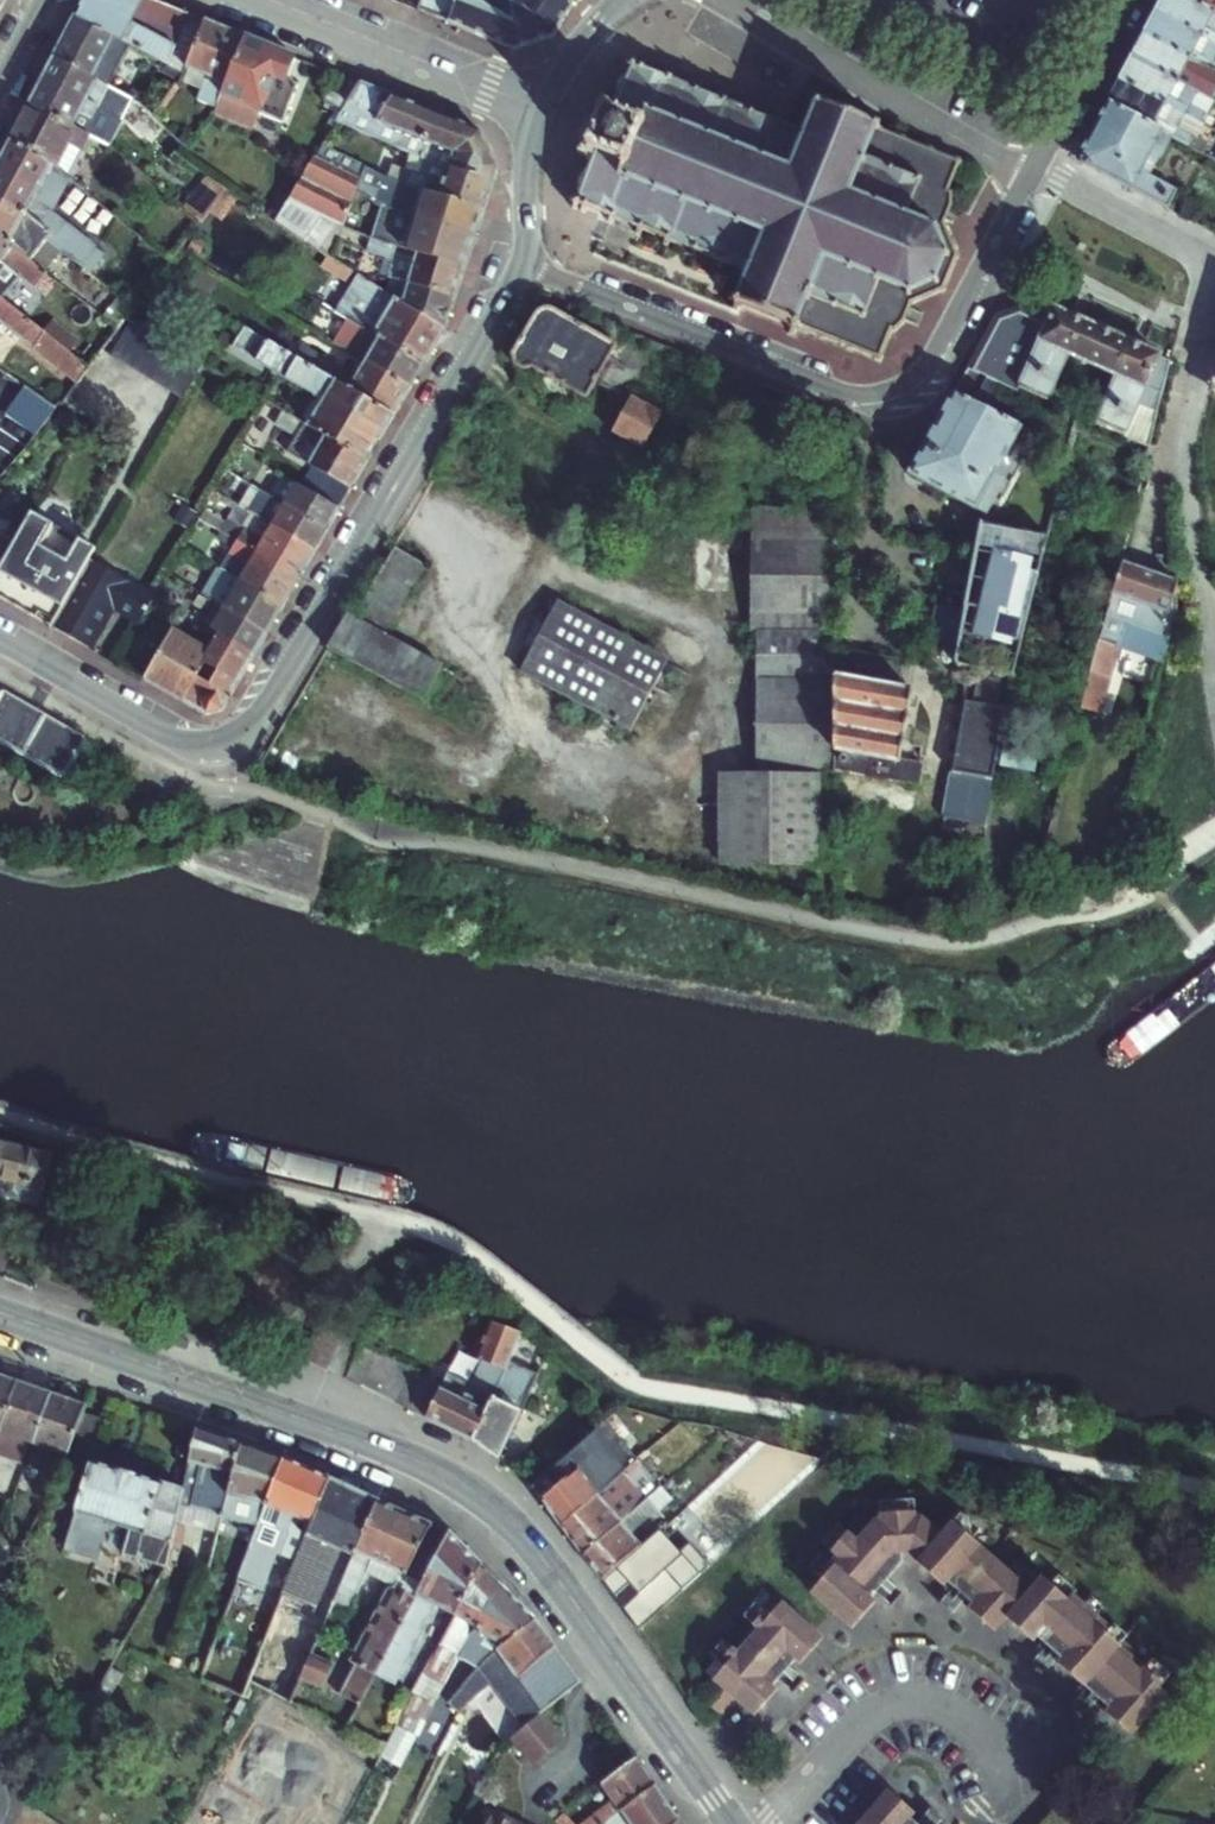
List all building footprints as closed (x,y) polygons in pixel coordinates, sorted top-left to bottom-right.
[(153,0),(84,0),(76,17),(127,44),(168,65),(188,14),(153,0)] [(419,11),(424,0),(391,0),(419,11)] [(457,0),(424,0),(419,11),(448,23),(457,0)] [(448,23),(515,49),(554,36),(575,0),(457,0),(448,23)] [(1211,11),(1192,0),(1164,0),(1158,11),(1214,43),(1214,13),(1211,11)] [(1211,11),(1214,5),(1214,0),(1192,0),(1211,11)] [(1214,72),(1214,61),(1214,60),(1214,58),(1214,43),(1158,11),(1146,35),(1214,72)] [(187,68),(205,21),(188,14),(168,65),(165,71),(182,79),(187,68)] [(76,17),(54,59),(106,86),(127,44),(76,17)] [(224,91),(246,38),(205,21),(187,68),(190,69),(184,83),(202,90),(198,102),(217,110),(224,91)] [(1133,57),(1214,102),(1214,72),(1146,35),(1133,57)] [(246,38),(224,91),(261,115),(284,124),(294,95),(283,89),(286,81),(295,57),(246,38)] [(1214,102),(1133,57),(1121,80),(1199,123),(1210,128),(1214,120),(1206,115),(1214,102)] [(573,196),(571,201),(575,202),(573,207),(578,209),(579,204),(583,206),(581,210),(586,212),(587,208),(610,217),(609,221),(613,223),(615,219),(638,228),(636,232),(641,234),(642,230),(666,239),(664,244),(668,245),(670,241),(693,251),(691,255),(696,257),(698,252),(721,262),(719,266),(723,268),(725,264),(748,273),(738,299),(731,296),(729,301),(736,303),(733,310),(739,312),(741,308),(744,309),(745,307),(762,314),(789,325),(789,327),(791,328),(789,333),(796,336),(799,329),(805,332),(806,330),(820,336),(819,338),(824,340),(825,338),(848,347),(847,349),(852,351),(852,349),(881,361),(881,360),(883,360),(884,356),(883,355),(892,330),(896,331),(905,323),(913,303),(941,290),(942,292),(947,290),(946,288),(957,259),(959,259),(957,254),(956,254),(943,226),(951,207),(951,193),(948,192),(958,168),(959,169),(961,164),(960,163),(961,161),(956,159),(955,161),(933,152),(933,150),(929,148),(928,150),(906,141),(906,139),(901,137),(901,139),(887,133),(887,131),(882,129),(885,123),(878,120),(876,124),(874,123),(873,125),(826,106),(827,104),(825,103),(826,99),(820,96),(817,103),(811,100),(809,105),(816,107),(805,133),(782,124),(784,119),(780,118),(778,122),(755,113),(757,108),(752,106),(750,111),(727,101),(729,97),(724,95),(722,99),(699,90),(701,85),(697,84),(695,88),(672,79),(674,74),(669,72),(667,77),(645,68),(646,63),(642,61),(640,66),(637,64),(638,60),(634,58),(632,62),(628,61),(626,66),(630,67),(627,74),(620,77),(615,90),(618,96),(616,101),(608,104),(599,101),(596,108),(600,110),(599,111),(601,119),(592,141),(586,144),(585,147),(582,145),(579,153),(587,156),(591,164),(589,168),(582,171),(577,184),(580,191),(577,197),(573,196)] [(106,86),(54,59),(29,105),(89,135),(109,146),(133,100),(106,86)] [(348,104),(360,84),(341,76),(323,102),(342,111),(348,104)] [(1199,123),(1121,80),(1109,104),(1167,135),(1203,154),(1208,145),(1192,136),(1199,123)] [(298,86),(286,81),(283,89),(294,95),(298,86)] [(360,84),(348,104),(378,120),(393,97),(360,84)] [(220,110),(218,114),(255,129),(261,115),(224,91),(217,110),(220,110)] [(449,169),(493,182),(497,168),(480,132),(393,97),(378,120),(348,104),(342,111),(336,122),(411,153),(449,169)] [(1167,135),(1109,104),(1078,162),(1177,215),(1187,196),(1141,172),(1148,157),(1154,160),(1160,157),(1168,141),(1167,135)] [(89,135),(29,105),(10,141),(52,163),(67,177),(89,135)] [(52,163),(10,141),(0,160),(0,198),(26,213),(52,234),(47,241),(79,265),(82,267),(97,247),(53,212),(70,179),(67,177),(52,163)] [(364,194),(376,205),(475,236),(484,210),(409,187),(388,178),(322,146),(314,159),(360,182),(356,191),(364,194)] [(493,182),(449,169),(411,153),(405,169),(393,166),(388,178),(409,187),(484,210),(493,182)] [(276,222),(306,241),(322,220),(338,226),(344,228),(349,208),(356,191),(360,182),(314,159),(276,222)] [(226,188),(207,175),(185,207),(200,222),(208,211),(226,188)] [(0,198),(0,238),(10,246),(45,273),(53,262),(72,275),(79,265),(47,241),(52,234),(26,213),(0,198)] [(367,237),(371,239),(464,269),(475,236),(376,205),(367,237)] [(338,226),(322,220),(306,241),(321,251),(338,226)] [(0,238),(0,263),(2,261),(36,289),(47,275),(45,273),(10,246),(0,238)] [(205,243),(197,239),(190,251),(197,256),(205,243)] [(388,277),(392,279),(455,298),(464,269),(371,239),(367,252),(394,260),(388,277)] [(353,272),(329,256),(322,265),(346,281),(353,272)] [(347,319),(380,339),(424,365),(444,329),(388,294),(359,274),(336,312),(347,319)] [(455,298),(392,279),(388,294),(444,329),(455,298)] [(0,297),(0,331),(3,326),(77,383),(88,369),(0,297)] [(1152,449),(1171,363),(1159,357),(1160,356),(1054,309),(1049,320),(1020,307),(996,317),(967,369),(997,383),(1019,394),(1021,390),(1047,402),(1068,354),(1118,376),(1096,425),(1152,449)] [(631,397),(652,358),(618,339),(615,344),(552,309),(547,308),(543,309),(539,310),(536,314),(511,357),(513,366),(524,371),(532,368),(586,399),(597,381),(629,399),(631,397)] [(424,365),(380,339),(347,319),(334,342),(366,362),(410,388),(424,365)] [(394,416),(295,357),(244,328),(233,347),(258,362),(315,396),(319,402),(312,404),(305,416),(305,424),(367,461),(394,416)] [(303,345),(295,357),(394,416),(410,388),(366,362),(358,376),(303,345)] [(997,383),(967,369),(957,388),(985,403),(989,395),(991,396),(997,383)] [(55,408),(25,387),(13,404),(43,425),(55,408)] [(953,395),(923,451),(910,475),(975,510),(976,509),(985,514),(1003,481),(1003,479),(995,474),(1028,414),(991,396),(989,395),(985,403),(982,409),(953,395)] [(631,397),(629,399),(615,427),(612,431),(644,448),(662,414),(631,397)] [(43,425),(13,404),(6,414),(36,435),(43,425)] [(305,424),(284,411),(275,425),(297,438),(289,453),(310,465),(313,468),(302,487),(339,509),(367,461),(305,424)] [(283,476),(271,497),(327,530),(339,509),(302,487),(283,476)] [(239,507),(248,512),(315,551),(327,530),(271,497),(261,491),(252,486),(239,507)] [(236,505),(221,532),(299,578),(315,551),(248,512),(239,507),(236,505)] [(755,772),(836,772),(834,676),(836,508),(751,508),(749,632),(756,633),(755,772)] [(0,569),(0,597),(53,627),(90,561),(96,549),(32,512),(12,547),(0,569)] [(216,565),(221,568),(284,605),(299,578),(221,532),(199,519),(194,527),(227,546),(216,565)] [(1012,677),(1048,535),(981,523),(965,607),(936,604),(929,640),(959,646),(956,666),(1012,677)] [(12,547),(0,540),(0,569),(12,547)] [(347,614),(328,649),(424,701),(443,667),(384,634),(424,564),(396,548),(355,618),(347,614)] [(114,608),(139,623),(154,597),(90,561),(53,627),(91,649),(114,608)] [(1080,709),(1100,714),(1117,647),(1163,660),(1178,613),(1178,582),(1122,562),(1110,596),(1098,638),(1080,709)] [(204,596),(209,599),(267,633),(284,605),(221,568),(204,596)] [(267,633),(209,599),(205,608),(220,616),(213,629),(215,630),(222,634),(255,653),(267,633)] [(668,661),(557,602),(521,671),(632,730),(668,661)] [(183,701),(222,634),(215,630),(210,639),(204,648),(180,634),(183,629),(175,625),(144,679),(183,701)] [(255,653),(222,634),(183,701),(207,715),(222,710),(255,653)] [(836,772),(916,785),(922,784),(925,766),(922,763),(901,760),(914,691),(834,676),(836,772)] [(1,693),(0,695),(0,743),(64,780),(87,741),(1,693)] [(992,779),(1004,710),(964,703),(952,772),(992,779)] [(992,779),(952,772),(944,819),(983,827),(992,779)] [(837,865),(840,776),(723,775),(722,865),(837,865)] [(38,1207),(51,1158),(0,1145),(0,1198),(38,1207)] [(361,1347),(364,1340),(326,1322),(307,1361),(346,1379),(361,1347)] [(426,1378),(410,1410),(474,1441),(506,1371),(510,1362),(521,1333),(495,1323),(480,1361),(482,1362),(471,1385),(449,1374),(442,1386),(426,1378)] [(363,1387),(378,1355),(361,1347),(346,1379),(363,1387)] [(378,1395),(394,1363),(378,1355),(363,1387),(378,1395)] [(506,1371),(474,1441),(499,1461),(539,1375),(510,1362),(506,1371)] [(394,1402),(410,1371),(394,1363),(378,1395),(394,1402)] [(426,1378),(410,1371),(394,1402),(410,1410),(426,1378)] [(18,1382),(0,1375),(0,1431),(18,1382)] [(18,1382),(0,1431),(0,1432),(0,1433),(0,1454),(24,1463),(31,1443),(33,1444),(52,1393),(18,1382)] [(33,1444),(68,1456),(86,1405),(52,1393),(33,1444)] [(615,1413),(532,1487),(562,1526),(639,1461),(648,1453),(615,1413)] [(242,1444),(198,1428),(184,1491),(181,1505),(222,1517),(242,1444)] [(284,1459),(242,1444),(222,1517),(222,1518),(258,1526),(284,1459)] [(258,1526),(237,1583),(263,1592),(276,1554),(297,1561),(330,1479),(284,1459),(258,1526)] [(651,1475),(639,1461),(562,1526),(584,1555),(647,1501),(636,1488),(651,1475)] [(91,1463),(65,1549),(98,1559),(108,1524),(130,1530),(123,1554),(167,1567),(177,1523),(181,1505),(184,1491),(91,1463)] [(297,1561),(248,1682),(291,1704),(301,1679),(312,1655),(333,1606),(378,1501),(330,1479),(297,1561)] [(584,1555),(603,1579),(658,1532),(649,1521),(673,1500),(662,1488),(647,1501),(584,1555)] [(879,1502),(880,1514),(915,1512),(914,1500),(879,1502)] [(378,1501),(333,1606),(349,1613),(366,1573),(371,1560),(423,1585),(449,1534),(378,1501)] [(222,1517),(181,1505),(177,1523),(218,1534),(222,1518),(222,1517)] [(875,1603),(871,1599),(859,1589),(865,1583),(869,1588),(882,1574),(879,1572),(892,1556),(902,1556),(908,1556),(943,1587),(947,1583),(957,1571),(962,1576),(958,1581),(972,1593),(976,1588),(982,1593),(972,1604),(968,1609),(995,1632),(1007,1619),(1033,1642),(1037,1638),(1043,1631),(1062,1648),(1066,1643),(1071,1648),(1061,1659),(1057,1664),(1084,1687),(1094,1676),(1099,1680),(1095,1685),(1109,1698),(1113,1693),(1118,1698),(1109,1709),(1105,1713),(1132,1736),(1168,1696),(1159,1689),(1163,1685),(1145,1669),(1120,1648),(1123,1644),(1109,1632),(1106,1636),(1092,1624),(1097,1618),(1082,1604),(1071,1595),(1063,1604),(1047,1590),(1051,1585),(1042,1577),(1038,1581),(1030,1590),(1016,1579),(973,1540),(953,1522),(941,1535),(921,1517),(916,1518),(915,1512),(880,1514),(880,1520),(875,1520),(856,1541),(847,1533),(831,1552),(836,1556),(830,1563),(818,1577),(822,1580),(811,1593),(852,1629),(875,1603)] [(961,1513),(953,1522),(973,1540),(981,1531),(961,1513)] [(831,1552),(847,1533),(838,1525),(822,1543),(831,1552)] [(661,1529),(658,1532),(603,1579),(615,1596),(629,1583),(639,1594),(623,1609),(638,1629),(710,1564),(691,1542),(681,1551),(661,1529)] [(456,1614),(481,1565),(449,1534),(376,1675),(395,1685),(436,1604),(456,1614)] [(807,1567),(818,1577),(830,1563),(819,1554),(807,1567)] [(871,1599),(902,1563),(902,1556),(892,1556),(879,1572),(882,1574),(869,1588),(865,1583),(859,1589),(871,1599)] [(371,1560),(366,1573),(395,1588),(415,1598),(423,1585),(371,1560)] [(502,1586),(481,1565),(456,1614),(398,1725),(418,1736),(444,1684),(502,1586)] [(1024,1570),(1016,1579),(1030,1590),(1038,1581),(1024,1570)] [(947,1583),(972,1604),(982,1593),(976,1588),(972,1593),(958,1581),(962,1576),(957,1571),(947,1583)] [(1059,1576),(1051,1585),(1047,1590),(1063,1604),(1071,1595),(1082,1604),(1089,1596),(1079,1586),(1075,1591),(1059,1576)] [(502,1586),(444,1684),(459,1692),(463,1686),(462,1686),(489,1656),(536,1620),(502,1586)] [(376,1675),(415,1598),(395,1588),(388,1591),(351,1662),(357,1666),(341,1696),(360,1706),(376,1675)] [(778,1690),(772,1686),(762,1676),(767,1671),(772,1675),(784,1661),(779,1657),(784,1652),(794,1661),(799,1666),(823,1639),(782,1602),(771,1615),(766,1620),(761,1616),(753,1625),(758,1629),(737,1653),(732,1649),(724,1658),(729,1663),(724,1668),(699,1697),(719,1715),(734,1699),(754,1717),(778,1690)] [(744,1617),(753,1625),(761,1616),(766,1620),(771,1615),(756,1603),(744,1617)] [(1100,1615),(1097,1618),(1092,1624),(1106,1636),(1109,1632),(1114,1627),(1100,1615)] [(581,1682),(536,1620),(489,1656),(462,1686),(463,1686),(473,1698),(491,1682),(524,1728),(542,1713),(581,1682)] [(1037,1638),(1061,1659),(1071,1648),(1066,1643),(1062,1648),(1043,1631),(1037,1638)] [(724,1658),(732,1649),(723,1641),(710,1655),(724,1668),(729,1663),(724,1658)] [(772,1686),(794,1661),(784,1652),(779,1657),(784,1661),(772,1675),(767,1671),(762,1676),(772,1686)] [(312,1684),(323,1689),(334,1665),(312,1655),(301,1679),(312,1684)] [(1154,1660),(1145,1669),(1163,1685),(1171,1675),(1154,1660)] [(1084,1687),(1109,1709),(1118,1698),(1113,1693),(1109,1698),(1095,1685),(1099,1680),(1094,1676),(1084,1687)] [(301,1679),(291,1704),(301,1710),(312,1684),(301,1679)] [(298,1727),(248,1700),(230,1734),(280,1761),(298,1727)] [(534,1765),(564,1741),(542,1713),(524,1728),(511,1738),(534,1765)] [(621,1812),(656,1786),(637,1759),(602,1785),(613,1800),(582,1823),(607,1823),(621,1812)] [(607,1823),(677,1823),(681,1820),(656,1786),(621,1812),(607,1823)] [(910,1819),(915,1814),(888,1790),(859,1823),(906,1823),(910,1819)] [(493,1811),(486,1823),(518,1823),(493,1811)] [(563,1814),(554,1820),(557,1823),(573,1823),(563,1814)]
